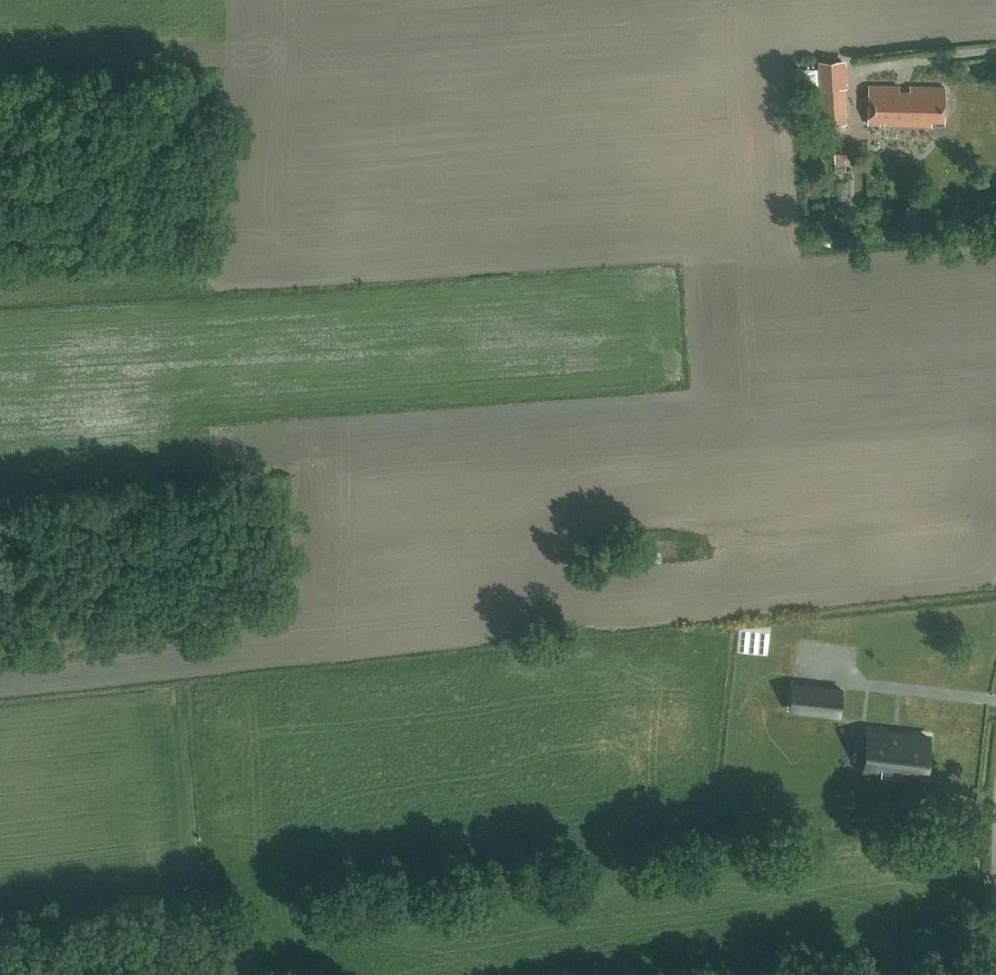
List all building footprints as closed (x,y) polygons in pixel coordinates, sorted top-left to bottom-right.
[(844,65),(819,67),(822,124),(847,123),(844,65)] [(932,120),(943,121),(944,87),(868,85),(867,124),(932,126),(932,120)] [(834,153),(835,162),(846,162),(845,153),(834,153)] [(842,689),(794,683),(791,709),(839,715),(842,689)] [(887,736),(888,732),(869,730),(865,770),(924,776),(929,737),(927,737),(927,739),(903,736),(903,738),(887,736)]
